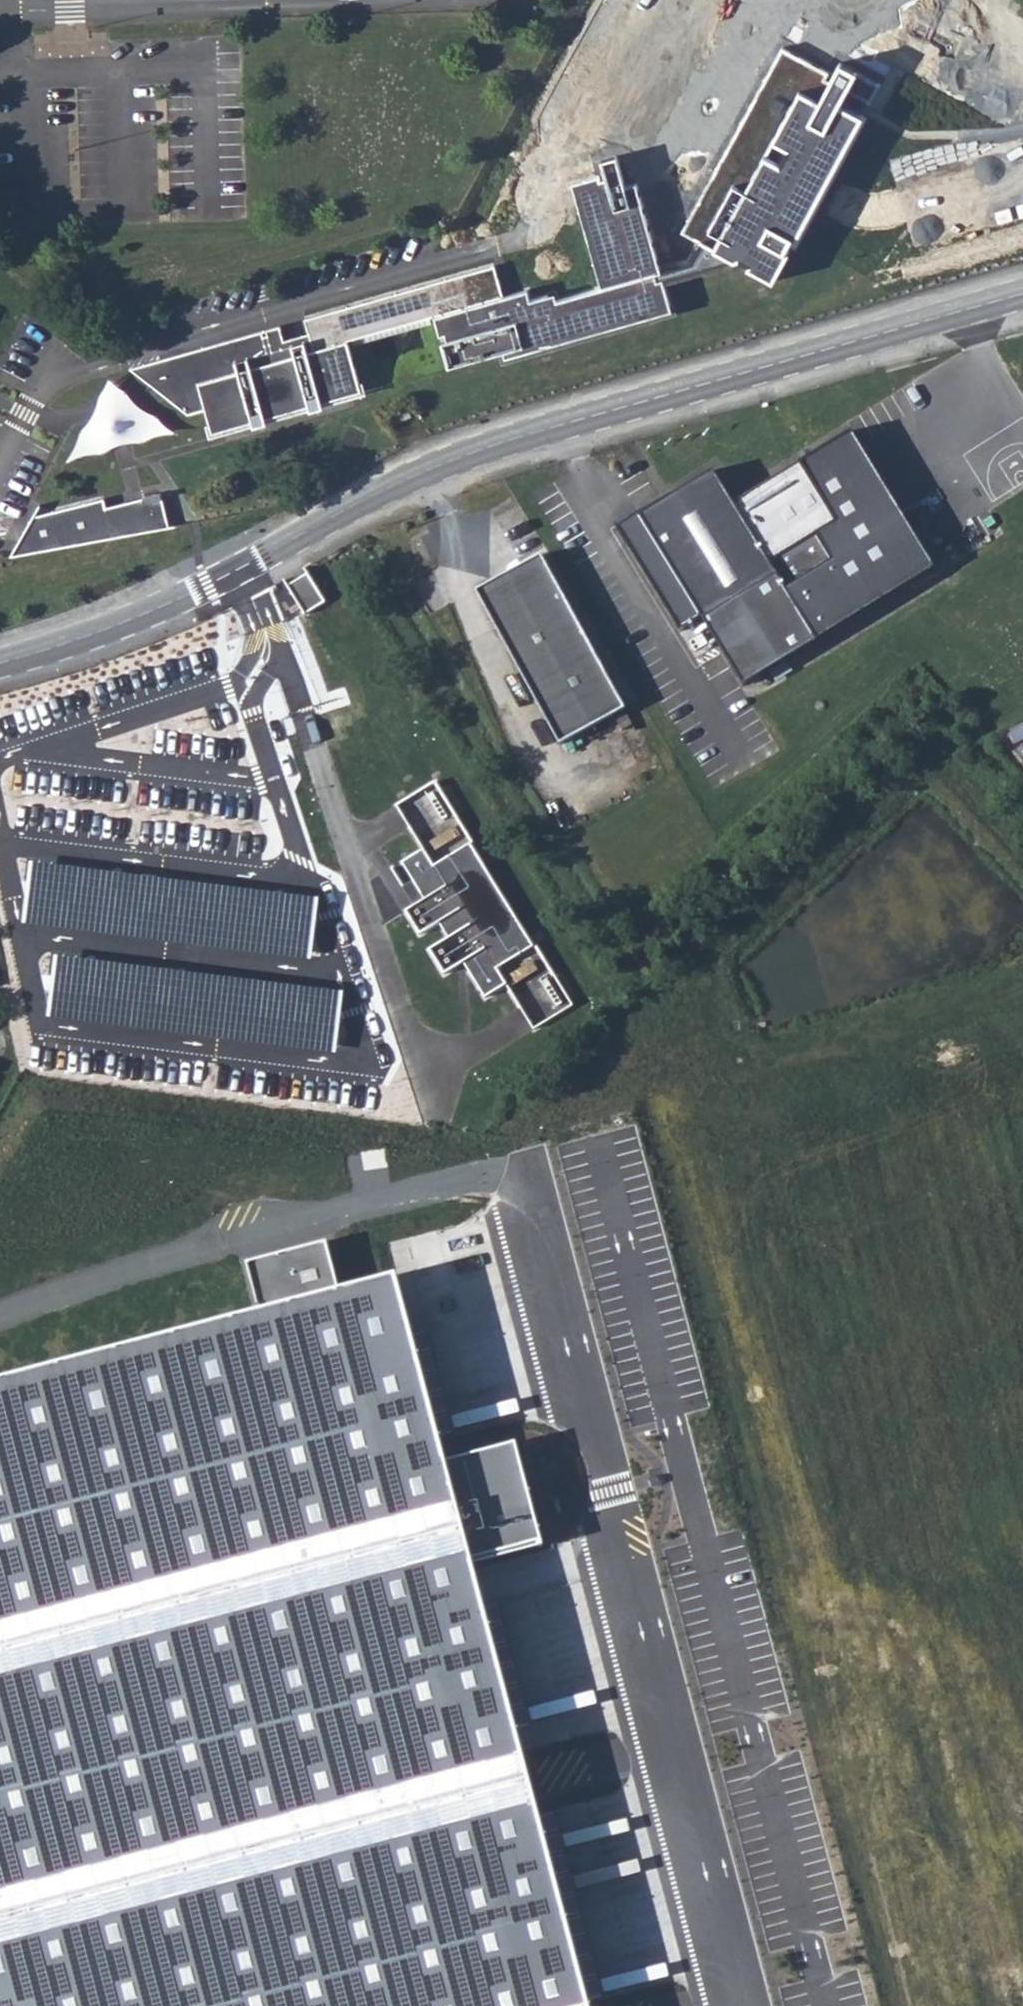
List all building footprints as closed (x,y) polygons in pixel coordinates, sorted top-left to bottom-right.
[(275,322),(126,364),(185,410),(205,404),(213,431),(252,419),(254,427),(271,423),(268,416),(308,404),(311,408),(324,405),(322,400),(358,390),(344,336),(440,310),(444,325),(452,323),(456,340),(449,342),(454,360),(506,346),(508,355),(671,310),(663,280),(738,260),(749,266),(748,267),(773,281),(789,252),(785,250),(791,239),(795,242),(864,117),(840,104),(848,89),(869,101),(878,85),(841,65),(830,85),(823,81),(827,73),(783,49),(714,174),(721,178),(715,189),(708,184),(682,232),(701,243),(690,264),(661,272),(636,184),(626,187),(618,158),(604,162),(607,174),(572,184),(601,286),(557,298),(555,289),(531,296),(528,285),(501,293),(492,262),(303,315),(307,329),(280,337),(275,322)] [(146,452),(168,418),(109,382),(70,444),(98,461),(115,433),(146,452)] [(390,411),(394,421),(411,414),(406,404),(390,411)] [(735,505),(713,468),(636,513),(617,526),(683,629),(698,617),(740,685),(818,639),(936,569),(853,437),(799,467),(735,505)] [(35,514),(11,555),(175,526),(161,493),(105,505),(103,498),(35,514)] [(540,553),(474,589),(558,743),(624,707),(540,553)] [(287,586),(304,611),(323,599),(306,573),(287,586)] [(579,999),(437,772),(392,800),(418,842),(398,855),(422,893),(405,904),(420,927),(439,915),(450,932),(433,943),(445,963),(463,952),(487,990),(504,979),(534,1027),(579,999)] [(475,1562),(545,1546),(513,1445),(455,1453),(388,1279),(341,1287),(336,1240),(252,1266),(268,1313),(0,1383),(0,2005),(590,2005),(475,1562)]
